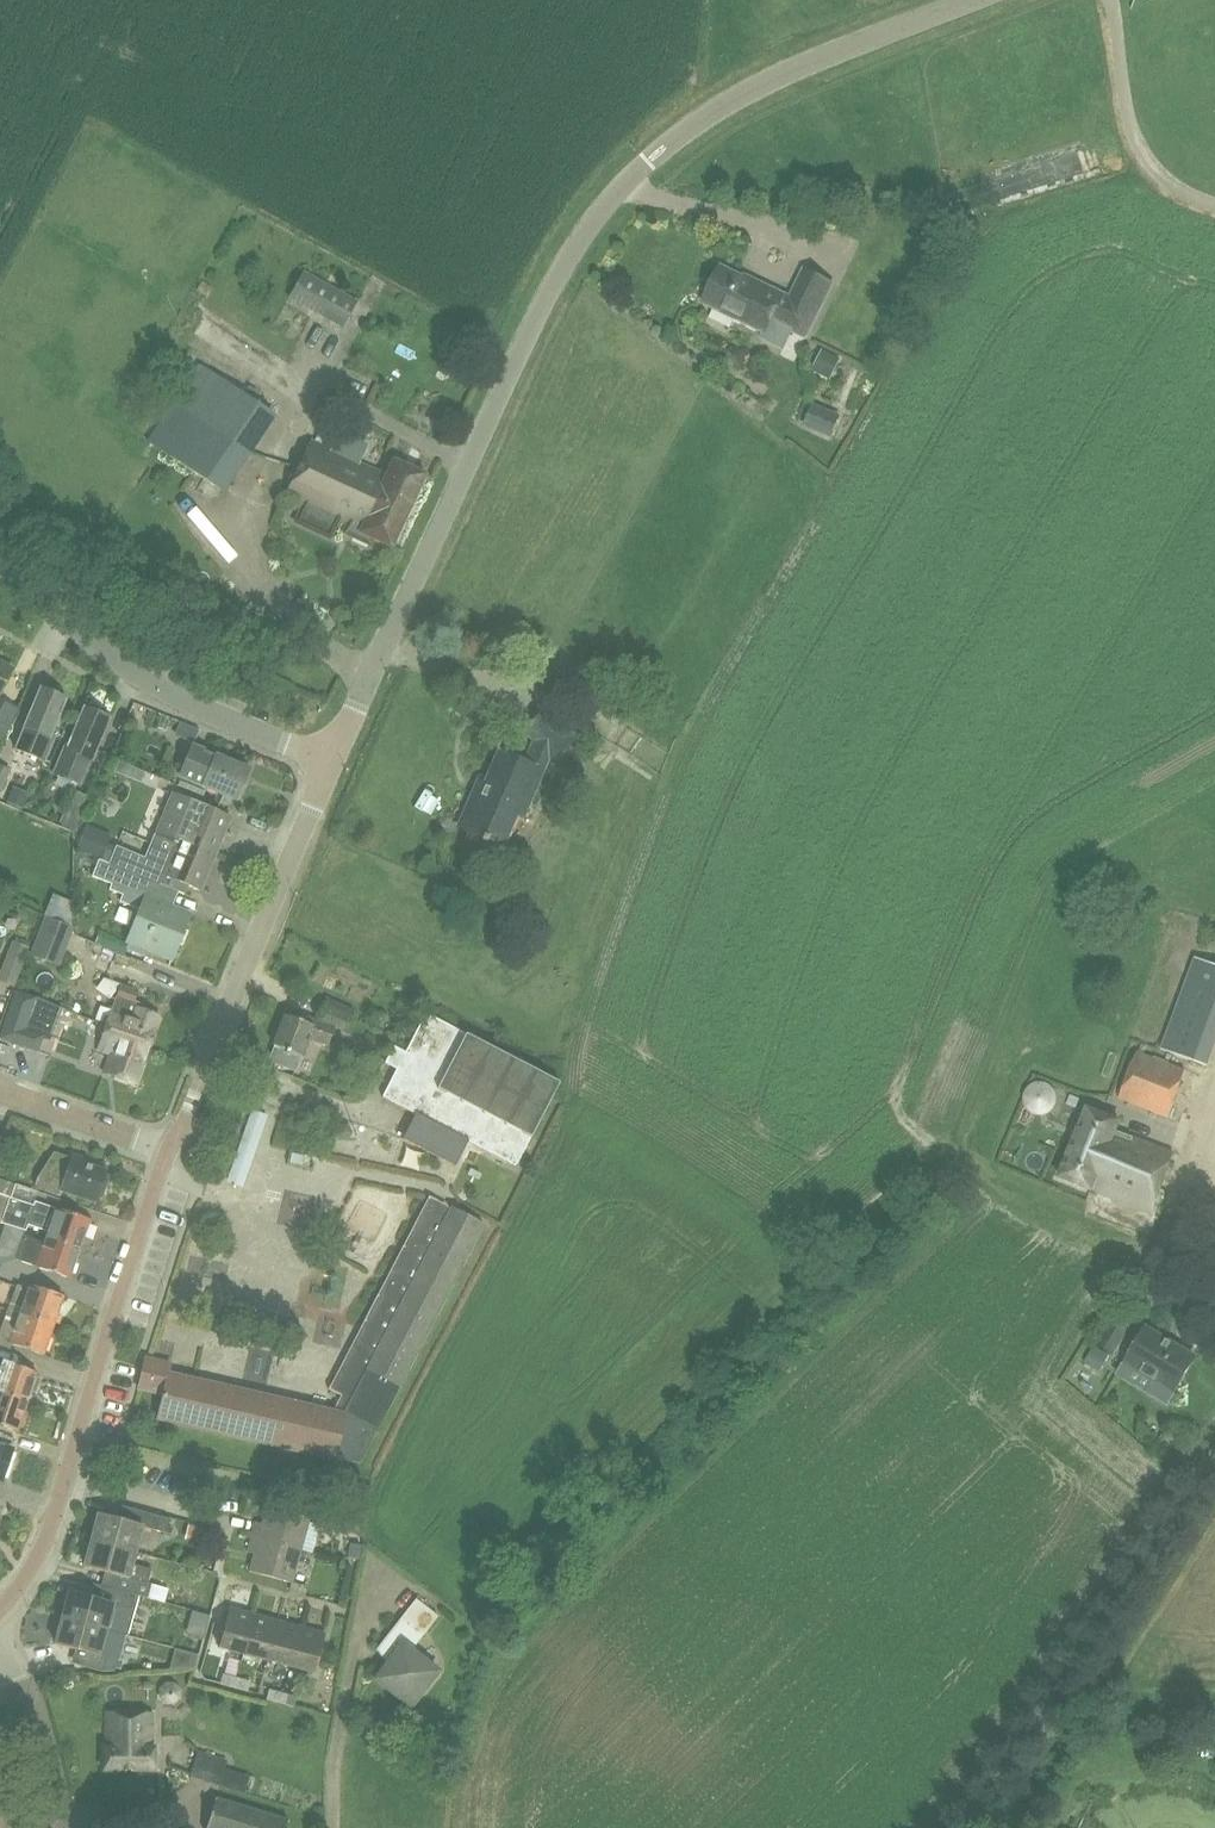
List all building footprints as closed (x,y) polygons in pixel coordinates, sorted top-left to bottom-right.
[(834,282),(804,267),(791,295),(753,277),(750,281),(718,266),(700,304),(711,309),(718,307),(734,314),(736,321),(762,333),(760,337),(782,348),(792,330),(808,337),(834,282)] [(358,301),(313,276),(303,270),(288,298),(325,318),(343,328),(358,301)] [(839,359),(821,350),(811,369),(830,378),(839,359)] [(173,401),(246,451),(272,412),(199,363),(173,401)] [(220,489),(246,451),(173,401),(147,440),(220,489)] [(805,425),(832,437),(840,416),(814,404),(805,425)] [(377,498),(408,512),(426,474),(395,459),(388,474),(313,439),(299,467),(342,487),(375,503),(377,498)] [(392,547),(408,512),(377,498),(375,503),(342,487),(299,467),(286,496),(353,527),(349,536),(371,546),(374,539),(392,547)] [(12,667),(0,661),(0,691),(12,667)] [(41,688),(15,748),(41,760),(67,699),(41,688)] [(5,737),(21,708),(5,700),(0,709),(0,735),(5,737)] [(130,716),(137,719),(143,717),(146,708),(135,703),(130,716)] [(111,718),(85,707),(67,749),(65,748),(55,774),(81,784),(91,760),(93,761),(111,718)] [(526,727),(535,740),(525,762),(499,750),(465,828),(502,844),(516,812),(523,815),(548,757),(575,738),(553,708),(526,727)] [(187,725),(183,735),(194,740),(198,730),(187,725)] [(237,799),(249,770),(192,747),(180,776),(237,799)] [(10,769),(0,765),(0,794),(10,769)] [(11,787),(4,802),(20,809),(27,794),(11,787)] [(90,796),(76,790),(61,826),(75,831),(90,796)] [(114,844),(107,862),(133,873),(144,877),(160,884),(183,894),(187,883),(201,889),(231,817),(174,794),(152,846),(147,858),(114,844)] [(76,847),(97,856),(106,833),(86,824),(76,847)] [(98,858),(91,876),(105,882),(111,885),(109,889),(124,895),(121,902),(141,909),(128,941),(155,952),(160,938),(179,946),(192,914),(172,906),(154,899),(160,884),(144,877),(133,873),(107,862),(98,858)] [(59,967),(74,928),(44,916),(29,955),(59,967)] [(15,986),(30,947),(29,947),(30,942),(17,936),(15,941),(14,941),(0,974),(0,980),(15,986)] [(1188,980),(1214,990),(1214,964),(1196,957),(1188,980)] [(147,1053),(161,1015),(140,1008),(141,1005),(134,1003),(139,990),(122,984),(116,1001),(114,1006),(113,1006),(106,1025),(119,1030),(118,1034),(122,1036),(121,1040),(128,1042),(127,1046),(147,1053)] [(16,992),(0,1038),(37,1050),(42,1035),(24,1029),(35,998),(16,992)] [(346,1031),(352,1015),(324,1004),(318,1020),(306,1016),(304,1022),(285,1015),(274,1045),(276,1045),(270,1061),(296,1071),(309,1037),(328,1045),(335,1027),(346,1031)] [(560,1082),(428,1013),(408,1051),(396,1044),(387,1062),(399,1068),(384,1096),(417,1113),(405,1138),(457,1165),(470,1141),(516,1165),(560,1082)] [(119,1030),(106,1025),(98,1048),(114,1054),(108,1073),(136,1083),(147,1053),(127,1046),(128,1042),(121,1040),(122,1036),(118,1034),(119,1030)] [(89,1061),(89,1039),(55,1038),(55,1061),(89,1061)] [(1182,1084),(1187,1071),(1139,1051),(1119,1099),(1168,1119),(1182,1084)] [(1084,1108),(1059,1172),(1149,1208),(1171,1153),(1114,1130),(1118,1121),(1084,1108)] [(261,1195),(275,1121),(254,1116),(239,1191),(261,1195)] [(101,1186),(106,1171),(87,1165),(88,1161),(71,1155),(70,1157),(53,1151),(36,1176),(33,1185),(58,1193),(60,1189),(96,1201),(97,1197),(101,1196),(104,1188),(101,1186)] [(46,1236),(80,1248),(90,1219),(56,1207),(11,1192),(10,1196),(4,1194),(8,1182),(0,1179),(0,1206),(6,1208),(1,1221),(25,1229),(27,1223),(48,1231),(46,1236)] [(158,1417),(338,1458),(359,1463),(377,1430),(379,1431),(486,1223),(430,1195),(331,1388),(343,1394),(334,1411),(170,1374),(172,1364),(147,1358),(140,1388),(164,1394),(158,1417)] [(70,1277),(80,1248),(46,1236),(44,1242),(23,1235),(15,1258),(36,1265),(36,1266),(70,1277)] [(20,1314),(54,1325),(64,1296),(30,1284),(29,1288),(18,1284),(11,1303),(22,1307),(20,1314)] [(44,1355),(54,1325),(20,1314),(9,1310),(0,1335),(11,1339),(10,1343),(44,1355)] [(1112,1317),(1097,1346),(1113,1355),(1130,1326),(1112,1317)] [(1197,1356),(1147,1327),(1127,1362),(1153,1378),(1146,1390),(1169,1404),(1197,1356)] [(561,1367),(571,1377),(581,1368),(571,1358),(561,1367)] [(28,1401),(31,1390),(36,1392),(40,1378),(36,1377),(37,1372),(4,1361),(2,1364),(0,1363),(0,1392),(28,1401)] [(581,1368),(571,1377),(581,1387),(590,1377),(581,1368)] [(17,1431),(28,1401),(0,1392),(0,1425),(17,1431)] [(609,1416),(619,1406),(609,1397),(600,1406),(609,1416)] [(628,1416),(619,1406),(609,1416),(619,1425),(628,1416)] [(484,1442),(495,1453),(506,1442),(495,1431),(484,1442)] [(506,1442),(495,1453),(505,1463),(516,1452),(506,1442)] [(2,1477),(3,1474),(7,1476),(12,1461),(8,1459),(11,1448),(0,1445),(0,1477),(2,1477)] [(522,1481),(533,1491),(544,1480),(533,1470),(522,1481)] [(544,1480),(533,1491),(544,1502),(555,1491),(544,1480)] [(257,1523),(253,1537),(302,1550),(310,1518),(268,1506),(263,1524),(257,1523)] [(92,1540),(136,1552),(143,1526),(167,1532),(170,1518),(134,1508),(130,1522),(100,1514),(92,1540)] [(302,1550),(253,1537),(249,1553),(255,1554),(251,1571),(293,1583),(302,1550)] [(133,1564),(136,1552),(92,1540),(86,1565),(116,1574),(112,1587),(104,1585),(104,1586),(136,1595),(136,1594),(149,1597),(152,1583),(148,1582),(151,1569),(133,1564)] [(363,1545),(351,1543),(349,1558),(359,1559),(363,1545)] [(152,1583),(149,1597),(164,1601),(168,1587),(152,1583)] [(132,1608),(136,1595),(104,1586),(100,1600),(70,1592),(63,1618),(107,1630),(125,1635),(132,1608)] [(380,1647),(394,1656),(377,1678),(401,1697),(404,1693),(418,1691),(421,1694),(440,1670),(414,1652),(439,1615),(413,1597),(380,1647)] [(244,1653),(254,1615),(231,1608),(220,1647),(244,1653)] [(267,1660),(278,1621),(254,1615),(244,1653),(267,1660)] [(100,1654),(107,1630),(63,1618),(56,1643),(86,1651),(83,1665),(105,1671),(115,1671),(119,1659),(100,1654)] [(267,1660),(291,1666),(301,1627),(278,1621),(267,1660)] [(325,1634),(301,1627),(291,1666),(314,1673),(325,1634)] [(220,1684),(234,1688),(240,1667),(225,1664),(220,1684)] [(240,1667),(234,1688),(248,1692),(251,1681),(250,1681),(252,1671),(240,1667)] [(179,1698),(179,1689),(173,1682),(164,1681),(157,1687),(156,1696),(162,1703),(172,1704),(179,1698)] [(281,1703),(284,1693),(270,1689),(268,1699),(281,1703)] [(298,1696),(284,1693),(281,1703),(295,1706),(298,1696)] [(155,1747),(151,1747),(152,1713),(108,1712),(107,1747),(104,1747),(104,1769),(155,1770),(155,1747)] [(245,1794),(251,1776),(226,1768),(228,1760),(199,1751),(191,1776),(245,1794)] [(290,1821),(216,1799),(207,1827),(288,1827),(290,1821)]
